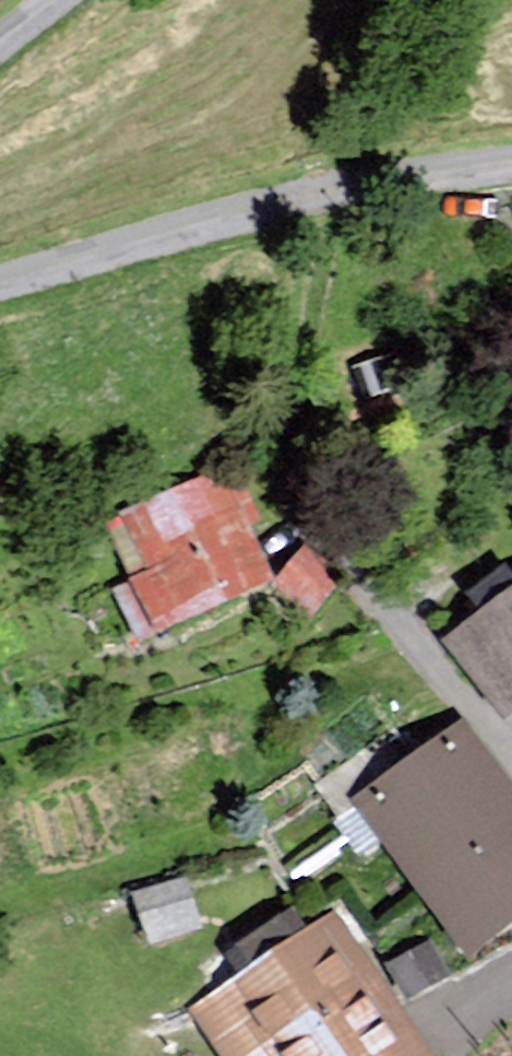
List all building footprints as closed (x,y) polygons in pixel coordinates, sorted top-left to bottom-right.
[(168,498),(114,522),(141,582),(120,592),(139,635),(268,578),(222,474),(168,498)] [(340,572),(304,547),(277,585),(312,610),(340,572)] [(450,639),(505,710),(511,705),(511,591),(482,614),(450,639)] [(363,800),(473,949),(511,920),(511,792),(464,726),(363,800)] [(195,1009),(226,1055),(434,1055),(413,1024),(341,914),(195,1009)]
